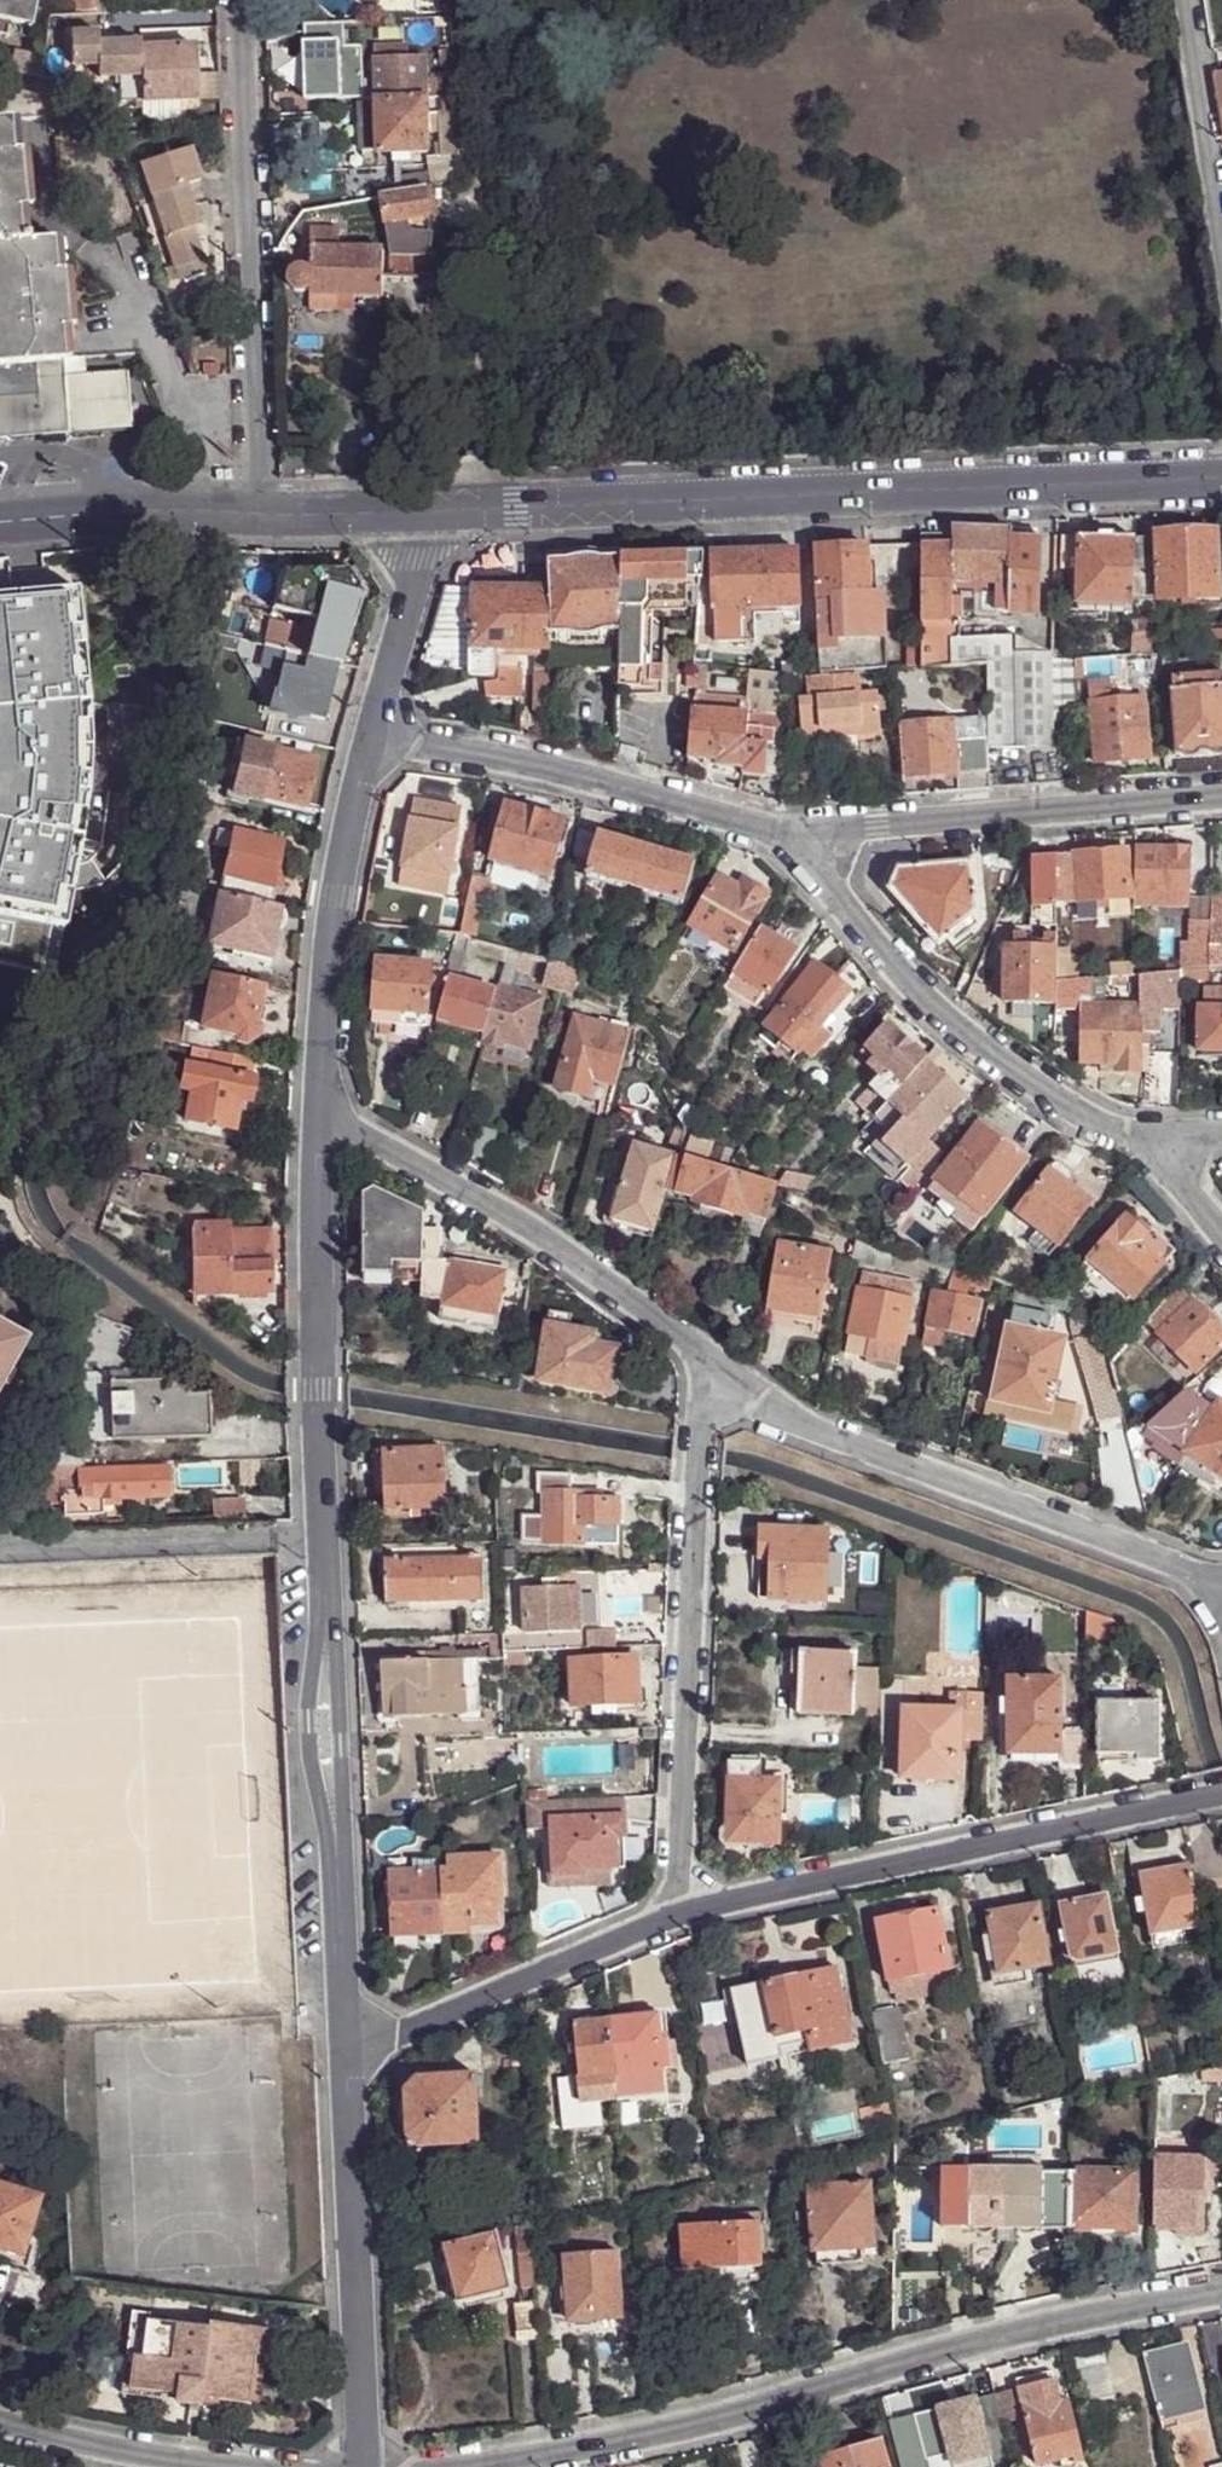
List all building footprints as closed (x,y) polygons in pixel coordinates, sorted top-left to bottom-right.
[(10,24),(31,29),(37,0),(0,0),(0,22),(10,24)] [(79,16),(97,15),(93,0),(75,0),(79,16)] [(419,10),(438,9),(437,0),(419,0),(419,10)] [(10,24),(0,22),(0,38),(7,39),(10,24)] [(343,24),(304,25),(304,44),(302,44),(304,101),(347,100),(363,100),(362,47),(344,48),(343,24)] [(143,79),(143,51),(143,43),(100,44),(100,33),(75,33),(76,66),(99,66),(100,80),(121,80),(143,79)] [(192,50),(143,51),(143,79),(143,104),(194,103),(192,50)] [(43,77),(45,58),(15,51),(11,70),(13,71),(43,77)] [(374,52),(374,64),(407,63),(407,52),(374,52)] [(425,101),(425,80),(424,63),(407,63),(374,64),(375,108),(377,152),(377,156),(427,156),(426,137),(426,130),(425,101)] [(13,71),(11,70),(0,68),(0,82),(12,83),(13,71)] [(440,78),(425,80),(425,101),(442,99),(440,78)] [(121,80),(121,104),(143,104),(143,79),(121,80)] [(377,152),(375,108),(360,109),(362,152),(377,152)] [(16,117),(10,118),(12,152),(20,151),(16,117)] [(27,240),(26,236),(19,237),(17,208),(24,208),(20,151),(12,152),(10,118),(0,119),(0,243),(27,240)] [(142,164),(153,198),(188,186),(202,181),(192,148),(142,164)] [(188,186),(153,198),(176,270),(204,261),(195,229),(201,227),(188,186)] [(429,188),(424,189),(428,219),(434,218),(429,188)] [(376,196),(376,200),(381,227),(413,221),(428,219),(424,189),(376,196)] [(26,236),(24,208),(17,208),(19,237),(26,236)] [(309,230),(310,251),(338,251),(338,230),(309,230)] [(62,362),(62,360),(60,327),(67,327),(63,271),(54,271),(52,240),(52,238),(27,240),(0,243),(0,367),(62,362)] [(60,239),(52,240),(54,271),(63,271),(60,239)] [(309,292),(309,297),(337,297),(354,298),(381,299),(382,252),(338,251),(310,251),(309,271),(307,271),(300,270),(293,273),(289,279),(290,287),(294,293),(302,294),(309,292)] [(413,262),(412,261),(388,261),(388,281),(434,280),(434,274),(419,273),(419,263),(413,262)] [(434,261),(412,261),(413,262),(419,263),(419,273),(434,274),(434,261)] [(434,299),(434,280),(388,281),(387,299),(434,299)] [(337,297),(309,297),(309,312),(337,312),(337,297)] [(354,298),(337,297),(337,312),(353,312),(354,298)] [(69,359),(67,327),(60,327),(62,360),(69,359)] [(131,429),(127,374),(63,380),(62,362),(0,367),(0,441),(131,429)] [(1009,585),(1011,537),(1011,529),(951,527),(951,545),(951,585),(953,585),(1009,585)] [(1155,537),(1134,536),(1133,602),(1218,599),(1215,533),(1155,535),(1155,537)] [(1133,602),(1134,536),(1078,537),(1078,570),(1077,601),(1133,602)] [(1038,537),(1011,537),(1009,585),(1008,606),(1007,614),(1030,615),(1036,609),(1038,537)] [(1078,570),(1078,537),(1062,537),(1062,569),(1078,570)] [(863,546),(814,548),(819,639),(872,637),(871,602),(869,562),(869,545),(863,546)] [(951,545),(922,546),(921,622),(952,622),(960,622),(960,602),(954,602),(953,585),(951,585),(951,545)] [(796,548),(711,551),(714,608),(753,607),(797,605),(796,548)] [(700,579),(702,551),(687,552),(687,578),(700,579)] [(711,551),(702,551),(700,579),(699,608),(698,622),(714,621),(714,608),(711,551)] [(687,552),(621,555),(619,631),(618,673),(618,690),(640,691),(642,610),(647,602),(684,602),(686,601),(687,578),(687,552)] [(621,555),(548,558),(548,587),(548,633),(619,631),(621,555)] [(309,628),(302,654),(337,662),(340,664),(356,613),(361,594),(344,568),(323,568),(282,569),(272,607),(275,609),(312,617),(309,628)] [(699,608),(700,579),(687,578),(686,601),(684,602),(684,607),(699,608)] [(445,587),(420,673),(456,672),(456,649),(470,649),(469,645),(469,588),(445,587)] [(548,633),(548,587),(469,588),(469,645),(470,649),(469,671),(469,675),(481,675),(491,676),(491,651),(548,651),(548,633)] [(0,603),(0,901),(19,905),(33,833),(40,773),(41,727),(38,668),(32,601),(0,603)] [(1133,614),(1133,602),(1077,601),(1078,613),(1133,614)] [(883,602),(871,602),(872,637),(885,637),(883,602)] [(753,644),(753,607),(714,608),(714,621),(715,644),(753,644)] [(266,646),(284,650),(271,703),(270,707),(323,719),(337,662),(302,654),(309,628),(272,619),(270,625),(266,646)] [(1142,620),(1133,620),(1133,635),(1142,635),(1142,620)] [(952,622),(921,622),(920,673),(988,667),(989,640),(959,643),(960,622),(952,622)] [(257,623),(253,642),(266,646),(270,625),(257,623)] [(1221,653),(1221,629),(1195,631),(1196,655),(1221,653)] [(619,631),(548,633),(548,651),(549,668),(618,673),(619,631)] [(1142,635),(1133,635),(1132,657),(1149,656),(1150,635),(1142,635)] [(872,637),(819,639),(821,668),(821,671),(886,666),(885,637),(872,637)] [(989,640),(988,667),(988,699),(988,722),(988,737),(988,748),(1016,748),(1049,748),(1050,724),(1074,724),(1075,659),(1051,661),(1014,664),(1013,638),(989,640)] [(253,642),(238,639),(236,650),(257,700),(271,703),(284,650),(266,646),(253,642)] [(456,672),(469,671),(470,649),(456,649),(456,672)] [(782,673),(779,682),(779,686),(808,684),(822,682),(821,671),(821,668),(782,673)] [(520,670),(497,670),(497,681),(491,681),(482,682),(484,691),(486,698),(520,698),(520,670)] [(548,712),(548,676),(535,676),(534,711),(548,712)] [(752,676),(750,705),(693,699),(693,701),(692,711),(749,716),(746,745),(767,747),(769,721),(780,722),(779,686),(779,682),(752,676)] [(1221,706),(1221,676),(1174,680),(1175,690),(1170,690),(1173,722),(1175,722),(1175,711),(1221,706)] [(694,677),(685,677),(684,690),(693,690),(694,677)] [(857,679),(822,682),(808,684),(810,706),(799,707),(803,748),(826,745),(825,737),(856,734),(856,743),(880,740),(877,700),(859,701),(857,679)] [(1111,683),(1089,684),(1095,765),(1149,761),(1145,700),(1113,702),(1111,683)] [(917,684),(897,686),(898,704),(918,703),(917,684)] [(1175,711),(1175,722),(1173,722),(1172,722),(1176,756),(1182,755),(1186,757),(1194,758),(1200,753),(1209,752),(1214,756),(1221,755),(1221,706),(1175,711)] [(749,716),(692,711),(689,760),(716,764),(716,768),(743,771),(743,776),(766,778),(769,747),(767,747),(746,745),(749,716)] [(988,788),(988,770),(988,748),(988,737),(988,722),(966,723),(966,739),(956,739),(953,721),(899,726),(903,777),(954,773),(955,791),(967,790),(988,788)] [(826,745),(856,743),(856,734),(825,737),(826,745)] [(200,736),(198,747),(207,748),(208,738),(200,736)] [(316,758),(244,740),(232,791),(260,799),(261,795),(305,805),(316,758)] [(196,755),(196,760),(208,763),(210,750),(207,748),(198,747),(196,755)] [(634,748),(615,748),(615,759),(634,763),(634,748)] [(196,760),(193,774),(206,775),(208,763),(196,760)] [(414,797),(401,867),(449,876),(462,807),(414,797)] [(565,822),(506,806),(491,861),(549,878),(565,822)] [(235,828),(221,892),(267,903),(271,886),(274,887),(279,863),(283,840),(235,828)] [(584,874),(633,889),(645,848),(596,834),(584,874)] [(645,848),(633,889),(682,903),(694,863),(645,848)] [(1135,856),(1134,893),(1190,894),(1190,851),(1164,851),(1164,855),(1135,856)] [(1053,900),(1053,904),(1126,900),(1125,852),(1052,857),(1053,900)] [(1029,899),(1053,900),(1052,857),(1029,859),(1029,899)] [(1196,891),(1211,890),(1211,859),(1196,859),(1196,891)] [(286,865),(279,863),(274,887),(281,888),(286,865)] [(976,917),(971,864),(918,868),(897,870),(889,889),(904,906),(940,948),(976,917)] [(449,876),(401,867),(397,884),(445,894),(449,876)] [(691,924),(734,951),(768,894),(748,882),(743,890),(720,875),(691,924)] [(465,906),(481,909),(486,910),(492,881),(473,877),(465,906)] [(271,886),(267,903),(281,907),(285,890),(281,888),(274,887),(271,886)] [(267,903),(221,892),(210,941),(269,954),(281,907),(267,903)] [(1032,927),(1053,928),(1053,904),(1053,900),(1029,899),(1029,920),(1019,920),(1019,932),(1032,932),(1032,927)] [(474,937),(481,909),(465,906),(460,934),(474,937)] [(1210,914),(1210,922),(1210,944),(1221,944),(1221,914),(1210,914)] [(1199,946),(1200,922),(1192,922),(1191,969),(1210,967),(1210,947),(1199,946)] [(1199,946),(1210,947),(1210,944),(1210,922),(1200,922),(1199,946)] [(725,964),(734,951),(691,924),(682,939),(725,964)] [(760,927),(734,971),(768,993),(794,949),(760,927)] [(459,972),(469,941),(457,936),(447,968),(459,972)] [(1007,949),(1052,949),(1052,937),(1038,937),(1038,944),(1021,944),(1021,937),(1008,937),(1007,949)] [(1221,965),(1221,944),(1210,944),(1210,947),(1210,967),(1221,965)] [(1052,1004),(1053,981),(1052,960),(1052,949),(1007,949),(1001,948),(1000,1003),(1052,1004)] [(545,977),(549,960),(507,950),(503,965),(545,977)] [(1053,981),(1073,979),(1072,959),(1052,960),(1053,981)] [(543,985),(561,992),(569,963),(549,960),(545,977),(543,985)] [(429,980),(430,968),(430,965),(378,961),(375,1009),(426,1013),(429,980)] [(1132,974),(1134,974),(1134,964),(1134,961),(1107,962),(1107,963),(1107,976),(1132,974)] [(1144,973),(1152,973),(1150,962),(1134,964),(1134,974),(1144,973)] [(569,963),(561,992),(572,995),(581,964),(569,963)] [(807,1042),(822,1024),(850,991),(817,964),(766,1028),(769,1030),(798,1053),(807,1042)] [(1211,982),(1210,967),(1191,969),(1182,970),(1182,980),(1211,982)] [(429,980),(442,983),(446,971),(430,968),(429,980)] [(1182,980),(1182,970),(1163,972),(1162,1001),(1181,1001),(1182,980)] [(734,971),(724,989),(757,1010),(768,993),(734,971)] [(1162,1001),(1163,972),(1152,973),(1144,973),(1142,1005),(1143,1031),(1153,1032),(1162,1032),(1162,1001)] [(262,985),(213,973),(200,1025),(242,1035),(252,1029),(262,985)] [(1132,988),(1132,974),(1107,976),(1092,978),(1092,1005),(1102,1004),(1103,988),(1132,988)] [(1092,1005),(1092,978),(1073,979),(1053,981),(1052,1004),(1052,1007),(1083,1007),(1083,1005),(1092,1005)] [(485,1032),(496,992),(484,988),(486,983),(478,981),(473,998),(446,992),(438,1020),(485,1032)] [(542,1000),(496,988),(496,992),(485,1032),(481,1043),(503,1049),(505,1045),(527,1052),(542,1000)] [(1221,1008),(1221,993),(1214,992),(1214,1008),(1221,1008)] [(1102,1004),(1092,1005),(1083,1005),(1083,1007),(1083,1057),(1091,1064),(1103,1064),(1122,1064),(1122,1072),(1142,1072),(1142,1044),(1143,1031),(1142,1005),(1102,1004)] [(1214,1008),(1200,1008),(1198,1050),(1221,1051),(1221,1008),(1214,1008)] [(425,1029),(426,1013),(375,1009),(372,1024),(425,1029)] [(147,1016),(142,1035),(179,1044),(183,1023),(147,1016)] [(604,1084),(616,1087),(628,1035),(574,1022),(555,1092),(588,1100),(592,1081),(604,1084)] [(398,1027),(372,1024),(371,1038),(397,1040),(398,1027)] [(831,1032),(822,1024),(807,1042),(816,1050),(831,1032)] [(874,1058),(903,1083),(924,1058),(886,1025),(864,1049),(874,1058)] [(786,1067),(798,1053),(769,1030),(762,1038),(776,1050),(772,1055),(786,1067)] [(1153,1032),(1143,1031),(1142,1044),(1152,1044),(1153,1032)] [(253,1058),(210,1049),(206,1067),(250,1076),(253,1058)] [(857,1104),(873,1116),(878,1110),(887,1101),(899,1087),(903,1083),(874,1058),(866,1069),(877,1080),(857,1104)] [(899,1087),(887,1101),(927,1138),(965,1095),(924,1058),(903,1083),(899,1087)] [(250,1076),(206,1067),(185,1063),(181,1087),(190,1089),(185,1119),(232,1128),(238,1098),(248,1101),(253,1076),(250,1076)] [(602,1093),(604,1084),(592,1081),(588,1100),(600,1103),(602,1093)] [(887,1101),(878,1110),(918,1148),(927,1138),(887,1101)] [(937,1186),(981,1218),(1026,1159),(979,1124),(934,1182),(937,1186)] [(609,1223),(652,1236),(654,1233),(666,1191),(675,1158),(631,1147),(609,1223)] [(675,1158),(666,1191),(682,1195),(683,1193),(698,1196),(697,1203),(748,1217),(749,1211),(767,1216),(776,1184),(753,1177),(675,1156),(675,1158)] [(1016,1213),(1038,1230),(1058,1246),(1091,1201),(1086,1197),(1069,1185),(1072,1180),(1051,1165),(1016,1213)] [(784,1186),(788,1187),(806,1192),(812,1185),(795,1175),(784,1186)] [(977,1225),(981,1218),(937,1186),(933,1191),(961,1213),(977,1225)] [(423,1230),(424,1212),(373,1189),(361,1197),(364,1275),(392,1275),(392,1264),(422,1265),(422,1261),(423,1230)] [(666,1191),(654,1233),(674,1239),(684,1203),(680,1201),(682,1195),(666,1191)] [(763,1231),(767,1216),(749,1211),(748,1217),(746,1226),(763,1231)] [(1138,1243),(1145,1234),(1137,1228),(1126,1216),(1087,1260),(1121,1291),(1134,1300),(1163,1265),(1138,1243)] [(194,1297),(229,1296),(227,1231),(228,1224),(195,1225),(193,1244),(194,1297)] [(227,1231),(229,1296),(271,1295),(270,1230),(227,1231)] [(439,1231),(423,1230),(422,1261),(439,1262),(439,1231)] [(1058,1246),(1038,1230),(1035,1236),(1029,1243),(1050,1257),(1058,1246)] [(1171,1257),(1145,1234),(1138,1243),(1163,1265),(1171,1257)] [(777,1242),(767,1303),(799,1308),(797,1314),(814,1316),(820,1318),(831,1253),(777,1242)] [(452,1260),(452,1262),(444,1298),(442,1306),(499,1317),(508,1274),(452,1260)] [(1106,1307),(1121,1291),(1087,1260),(1067,1286),(1081,1298),(1087,1291),(1106,1307)] [(439,1262),(422,1261),(422,1265),(422,1294),(444,1298),(452,1262),(439,1262)] [(931,1262),(928,1273),(989,1291),(991,1280),(958,1270),(931,1262)] [(881,1294),(884,1277),(861,1272),(849,1334),(870,1338),(901,1345),(910,1300),(881,1294)] [(913,1283),(884,1277),(881,1294),(910,1300),(913,1283)] [(924,1329),(943,1333),(972,1338),(979,1299),(932,1291),(924,1329)] [(1045,1328),(1050,1304),(1024,1293),(1019,1291),(1009,1327),(1050,1337),(1052,1330),(1045,1328)] [(1153,1330),(1158,1335),(1188,1363),(1221,1329),(1187,1296),(1160,1324),(1153,1330)] [(767,1303),(764,1315),(797,1320),(797,1314),(799,1308),(767,1303)] [(499,1317),(442,1306),(440,1315),(496,1327),(499,1317)] [(141,1334),(80,1312),(62,1379),(108,1376),(107,1378),(145,1376),(145,1336),(141,1334)] [(1152,1317),(1131,1342),(1142,1353),(1158,1335),(1153,1330),(1160,1324),(1152,1317)] [(21,1337),(0,1326),(0,1374),(21,1337)] [(1050,1337),(1009,1327),(1006,1326),(991,1403),(1019,1409),(1022,1395),(1050,1401),(1063,1340),(1050,1337)] [(593,1335),(547,1327),(537,1381),(609,1394),(617,1350),(592,1346),(593,1335)] [(941,1342),(943,1333),(924,1329),(923,1339),(941,1342)] [(1099,1405),(1118,1400),(1116,1396),(1109,1367),(1095,1333),(1073,1343),(1093,1406),(1099,1405)] [(898,1359),(901,1345),(870,1338),(867,1352),(898,1359)] [(108,1376),(62,1379),(61,1444),(109,1441),(107,1383),(107,1378),(108,1376)] [(185,1381),(107,1383),(109,1441),(207,1437),(206,1394),(186,1395),(185,1381)] [(1185,1454),(1213,1412),(1185,1394),(1147,1430),(1185,1454)] [(1047,1416),(1050,1401),(1022,1395),(1019,1409),(1047,1416)] [(1107,1436),(1124,1432),(1118,1400),(1099,1405),(1106,1433),(1107,1436)] [(1219,1404),(1218,1403),(1213,1412),(1185,1454),(1217,1476),(1221,1479),(1221,1406),(1219,1404)] [(1140,1442),(1132,1430),(1125,1437),(1129,1453),(1140,1442)] [(1179,1463),(1185,1454),(1147,1430),(1141,1439),(1179,1463)] [(1129,1453),(1125,1437),(1124,1432),(1107,1436),(1106,1433),(1100,1434),(1104,1502),(1128,1512),(1144,1518),(1129,1453)] [(398,1452),(410,1452),(410,1444),(398,1445),(398,1452)] [(41,1463),(41,1467),(43,1467),(79,1466),(78,1448),(44,1449),(41,1463)] [(443,1450),(410,1452),(398,1452),(383,1453),(387,1489),(387,1499),(388,1511),(411,1510),(422,1509),(446,1508),(443,1450)] [(387,1489),(383,1453),(374,1454),(375,1489),(387,1489)] [(1217,1476),(1185,1454),(1179,1463),(1212,1486),(1217,1476)] [(258,1459),(239,1459),(241,1484),(259,1483),(258,1459)] [(79,1466),(43,1467),(43,1483),(71,1483),(71,1492),(63,1492),(63,1516),(101,1515),(101,1506),(101,1498),(115,1498),(167,1496),(166,1469),(79,1472),(79,1466)] [(598,1501),(598,1495),(569,1495),(569,1475),(536,1474),(535,1495),(542,1496),(543,1518),(523,1518),(523,1543),(585,1544),(585,1535),(585,1525),(597,1525),(616,1525),(616,1501),(610,1501),(598,1501)] [(380,1497),(387,1499),(387,1489),(375,1489),(376,1491),(380,1497)] [(598,1493),(598,1495),(598,1501),(610,1501),(610,1493),(598,1493)] [(115,1498),(101,1498),(101,1506),(116,1506),(115,1498)] [(244,1501),(213,1502),(214,1520),(244,1518),(244,1501)] [(598,1535),(597,1525),(585,1525),(585,1535),(598,1535)] [(616,1543),(616,1525),(597,1525),(598,1535),(597,1543),(616,1543)] [(770,1572),(770,1601),(824,1603),(827,1533),(760,1530),(759,1558),(771,1560),(770,1572)] [(457,1600),(456,1557),(385,1559),(384,1569),(385,1576),(386,1602),(457,1600)] [(482,1557),(456,1557),(457,1600),(484,1600),(482,1557)] [(758,1600),(770,1601),(770,1572),(759,1571),(758,1588),(758,1600)] [(526,1634),(580,1634),(578,1588),(524,1590),(526,1634)] [(1096,1628),(1096,1618),(1085,1615),(1085,1627),(1096,1628)] [(527,1651),(591,1649),(590,1633),(580,1634),(526,1634),(527,1651)] [(830,1644),(829,1654),(856,1655),(856,1646),(830,1644)] [(1030,1653),(1029,1645),(1019,1645),(1018,1653),(1030,1653)] [(856,1655),(829,1654),(799,1652),(798,1672),(796,1716),(798,1716),(798,1712),(821,1713),(821,1709),(850,1711),(852,1711),(855,1671),(856,1655)] [(633,1657),(569,1661),(571,1708),(636,1705),(633,1657)] [(476,1659),(464,1660),(465,1690),(457,1690),(457,1715),(478,1713),(476,1659)] [(465,1690),(464,1660),(383,1662),(384,1691),(395,1691),(396,1717),(457,1715),(457,1690),(465,1690)] [(878,1673),(855,1671),(852,1711),(852,1719),(877,1719),(878,1673)] [(1060,1758),(1060,1734),(1060,1681),(1006,1680),(1007,1758),(1058,1758),(1060,1758)] [(951,1689),(951,1713),(958,1713),(959,1689),(951,1689)] [(981,1742),(983,1690),(959,1689),(958,1713),(958,1742),(981,1742)] [(395,1691),(384,1691),(385,1717),(396,1717),(395,1691)] [(1136,1757),(1158,1756),(1158,1705),(1098,1705),(1098,1757),(1104,1757),(1136,1757)] [(958,1713),(951,1713),(903,1712),(901,1780),(957,1781),(958,1742),(958,1713)] [(1084,1769),(1084,1734),(1060,1734),(1060,1758),(1058,1758),(1059,1770),(1084,1769)] [(761,1765),(730,1763),(727,1843),(778,1845),(780,1783),(761,1782),(761,1765)] [(552,1872),(552,1877),(583,1876),(583,1871),(610,1871),(618,1870),(617,1839),(625,1839),(623,1797),(525,1802),(526,1829),(551,1829),(552,1872)] [(617,1839),(618,1870),(626,1870),(625,1839),(617,1839)] [(1192,1866),(1190,1853),(1131,1864),(1133,1878),(1142,1876),(1142,1875),(1192,1866)] [(450,1854),(439,1855),(441,1872),(450,1872),(449,1859),(450,1854)] [(416,1856),(418,1873),(391,1875),(392,1936),(418,1936),(443,1935),(441,1872),(439,1855),(416,1856)] [(450,1872),(441,1872),(443,1935),(467,1934),(467,1927),(496,1926),(496,1906),(501,1906),(499,1858),(449,1859),(450,1872)] [(1196,1887),(1192,1866),(1142,1875),(1142,1876),(1152,1937),(1186,1931),(1204,1928),(1199,1906),(1195,1907),(1192,1888),(1196,1887)] [(552,1872),(547,1873),(548,1887),(610,1885),(610,1871),(583,1871),(583,1876),(552,1877),(552,1872)] [(1071,1962),(1115,1952),(1104,1896),(1060,1904),(1064,1928),(1071,1962)] [(997,1975),(1023,1970),(1049,1965),(1038,1903),(986,1914),(990,1939),(997,1975)] [(897,1912),(898,1919),(917,1915),(914,1904),(896,1907),(897,1912)] [(876,1924),(888,1984),(947,1972),(936,1911),(917,1915),(898,1919),(878,1923),(876,1924)] [(1117,1959),(1115,1952),(1071,1962),(1064,1928),(1058,1930),(1064,1962),(1067,1966),(1072,1968),(1117,1959)] [(1187,1945),(1186,1931),(1152,1937),(1154,1949),(1187,1945)] [(419,1951),(418,1936),(392,1936),(393,1952),(419,1951)] [(748,1996),(732,1999),(737,2025),(746,2067),(781,2060),(777,2040),(804,2035),(809,2055),(851,2045),(835,1969),(794,1978),(792,1978),(794,1986),(775,1990),(773,1982),(771,1983),(747,1987),(748,1996)] [(1025,1984),(1023,1970),(997,1975),(990,1977),(992,1990),(1025,1984)] [(947,1972),(888,1984),(891,1998),(895,1998),(896,2004),(951,1995),(947,1972)] [(792,1978),(773,1982),(775,1990),(794,1986),(792,1978)] [(724,2001),(732,1999),(748,1996),(747,1987),(722,1991),(724,2001)] [(871,2014),(880,2064),(905,2059),(896,2008),(871,2014)] [(618,2085),(621,2103),(668,2097),(666,2070),(673,2070),(672,2054),(664,2054),(663,2039),(660,2015),(611,2019),(618,2085)] [(580,2089),(618,2085),(611,2019),(574,2024),(580,2089)] [(781,2060),(809,2055),(804,2035),(777,2040),(781,2060)] [(670,2038),(663,2039),(664,2054),(672,2054),(670,2038)] [(432,2146),(454,2145),(478,2144),(476,2073),(416,2075),(405,2087),(407,2134),(420,2146),(432,2146)] [(583,2107),(621,2103),(618,2085),(580,2089),(583,2107)] [(1158,2139),(1158,2155),(1206,2157),(1207,2140),(1158,2139)] [(455,2156),(454,2145),(432,2146),(432,2158),(455,2156)] [(1158,2155),(1157,2225),(1159,2225),(1162,2229),(1178,2229),(1181,2225),(1199,2226),(1199,2209),(1200,2195),(1206,2194),(1206,2157),(1158,2155)] [(1051,2221),(1070,2221),(1070,2172),(1041,2171),(1042,2168),(943,2168),(943,2222),(961,2222),(961,2228),(997,2228),(997,2240),(1013,2240),(1013,2228),(1051,2228),(1051,2221)] [(1070,2228),(1070,2229),(1134,2228),(1134,2172),(1070,2172),(1070,2221),(1070,2228)] [(816,2250),(861,2247),(864,2247),(862,2218),(873,2217),(870,2181),(808,2185),(812,2251),(816,2250)] [(27,2256),(32,2237),(45,2199),(0,2187),(0,2248),(27,2256)] [(721,2267),(761,2265),(760,2222),(759,2219),(683,2222),(684,2265),(684,2269),(705,2268),(721,2267)] [(529,2222),(518,2225),(518,2252),(519,2252),(532,2249),(529,2222)] [(497,2230),(444,2243),(459,2301),(512,2287),(497,2230)] [(862,2261),(861,2247),(816,2250),(817,2264),(862,2261)] [(27,2256),(0,2248),(0,2262),(29,2270),(32,2263),(33,2258),(27,2256)] [(569,2306),(570,2319),(623,2315),(618,2248),(566,2252),(567,2279),(568,2286),(569,2306)] [(534,2284),(532,2249),(519,2252),(523,2285),(534,2284)] [(762,2278),(761,2265),(721,2267),(721,2276),(721,2281),(762,2278)] [(721,2276),(721,2267),(705,2268),(706,2277),(721,2276)] [(537,2326),(535,2298),(525,2298),(515,2299),(518,2328),(537,2326)] [(559,2320),(570,2319),(569,2306),(561,2307),(561,2310),(558,2310),(559,2320)] [(127,2353),(135,2354),(145,2354),(149,2318),(132,2316),(127,2353)] [(179,2395),(204,2399),(252,2405),(258,2357),(269,2358),(274,2330),(211,2322),(211,2326),(149,2318),(145,2354),(135,2354),(131,2389),(179,2395)] [(1182,2345),(1140,2356),(1156,2418),(1172,2414),(1199,2407),(1198,2406),(1196,2406),(1187,2370),(1189,2370),(1182,2345)] [(131,2396),(131,2389),(135,2354),(127,2353),(122,2395),(131,2396)] [(1107,2378),(1103,2364),(1073,2372),(1077,2386),(1107,2378)] [(1025,2415),(1037,2466),(1062,2460),(1061,2452),(1068,2451),(1080,2448),(1071,2410),(1061,2413),(1059,2403),(1055,2388),(1051,2372),(1017,2380),(1019,2391),(1025,2415)] [(179,2402),(179,2395),(131,2389),(131,2396),(179,2402)] [(995,2397),(1001,2421),(1025,2415),(1019,2391),(995,2397)] [(204,2407),(204,2399),(179,2395),(179,2402),(179,2403),(204,2407)] [(991,2466),(1012,2461),(1001,2421),(995,2397),(995,2395),(975,2400),(975,2399),(937,2409),(937,2410),(914,2416),(925,2461),(949,2455),(951,2466),(988,2456),(991,2466)] [(1172,2414),(1156,2418),(1159,2428),(1175,2424),(1172,2414)] [(878,2440),(818,2456),(822,2466),(887,2466),(878,2440)] [(991,2466),(988,2456),(951,2466),(952,2466),(991,2466)]
